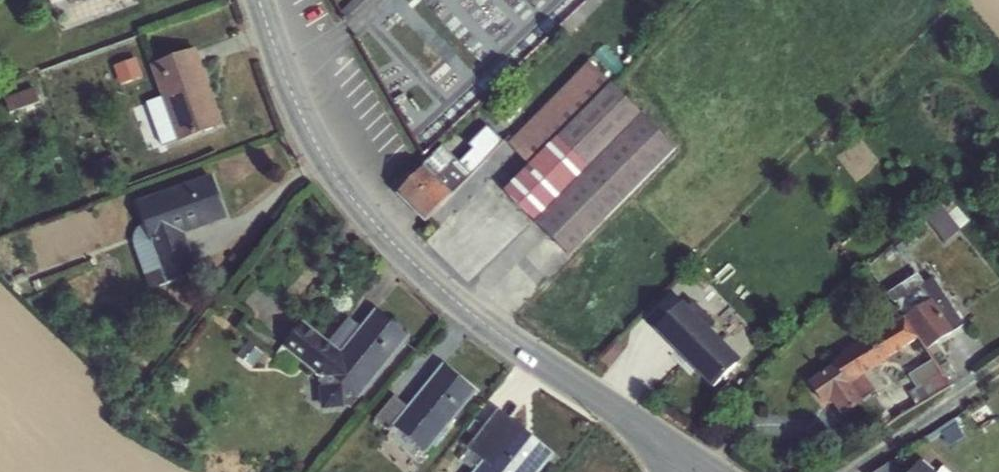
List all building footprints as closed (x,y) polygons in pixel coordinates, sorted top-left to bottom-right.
[(90,0),(47,0),(50,9),(68,2),(70,7),(90,0)] [(178,144),(224,127),(197,49),(150,66),(149,67),(178,144)] [(124,83),(146,74),(139,55),(117,64),(124,83)] [(528,165),(503,191),(569,258),(676,150),(651,124),(662,111),(647,94),(633,107),(588,62),(508,142),(528,165)] [(38,86),(8,95),(13,109),(42,100),(38,86)] [(443,145),(399,194),(426,222),(503,142),(487,126),(469,145),(472,149),(458,163),(443,145)] [(135,203),(168,285),(199,274),(186,236),(227,220),(212,175),(209,176),(135,203)] [(949,239),(973,220),(954,195),(929,215),(949,239)] [(903,316),(933,357),(940,352),(937,346),(963,325),(932,279),(924,283),(917,274),(887,293),(903,316)] [(742,360),(682,303),(655,331),(713,389),(742,360)] [(275,356),(291,369),(298,360),(319,376),(321,410),(344,409),(345,405),(351,408),(409,337),(374,309),(359,327),(349,319),(330,342),(301,323),(275,356)] [(933,357),(903,316),(875,334),(873,332),(841,352),(842,354),(831,362),(833,365),(808,384),(824,405),(829,401),(842,418),(858,408),(878,433),(893,423),(876,399),(886,391),(874,370),(909,347),(919,368),(908,376),(915,387),(907,394),(917,408),(951,387),(933,357)] [(393,396),(374,420),(389,432),(393,427),(428,454),(477,393),(477,392),(442,365),(407,407),(393,396)] [(498,410),(467,449),(482,462),(474,471),(541,471),(554,456),(498,410)] [(908,471),(935,471),(919,459),(908,471)]
